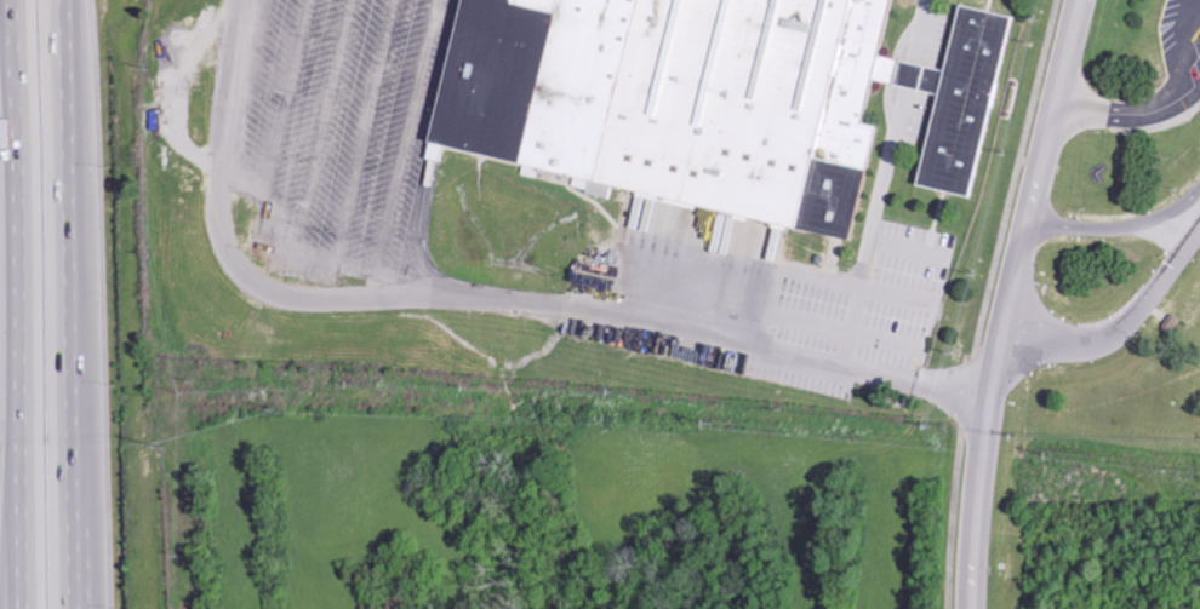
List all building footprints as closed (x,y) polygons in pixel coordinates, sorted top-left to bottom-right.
[(416,146),(785,234),(841,0),(450,0),(416,146)]
